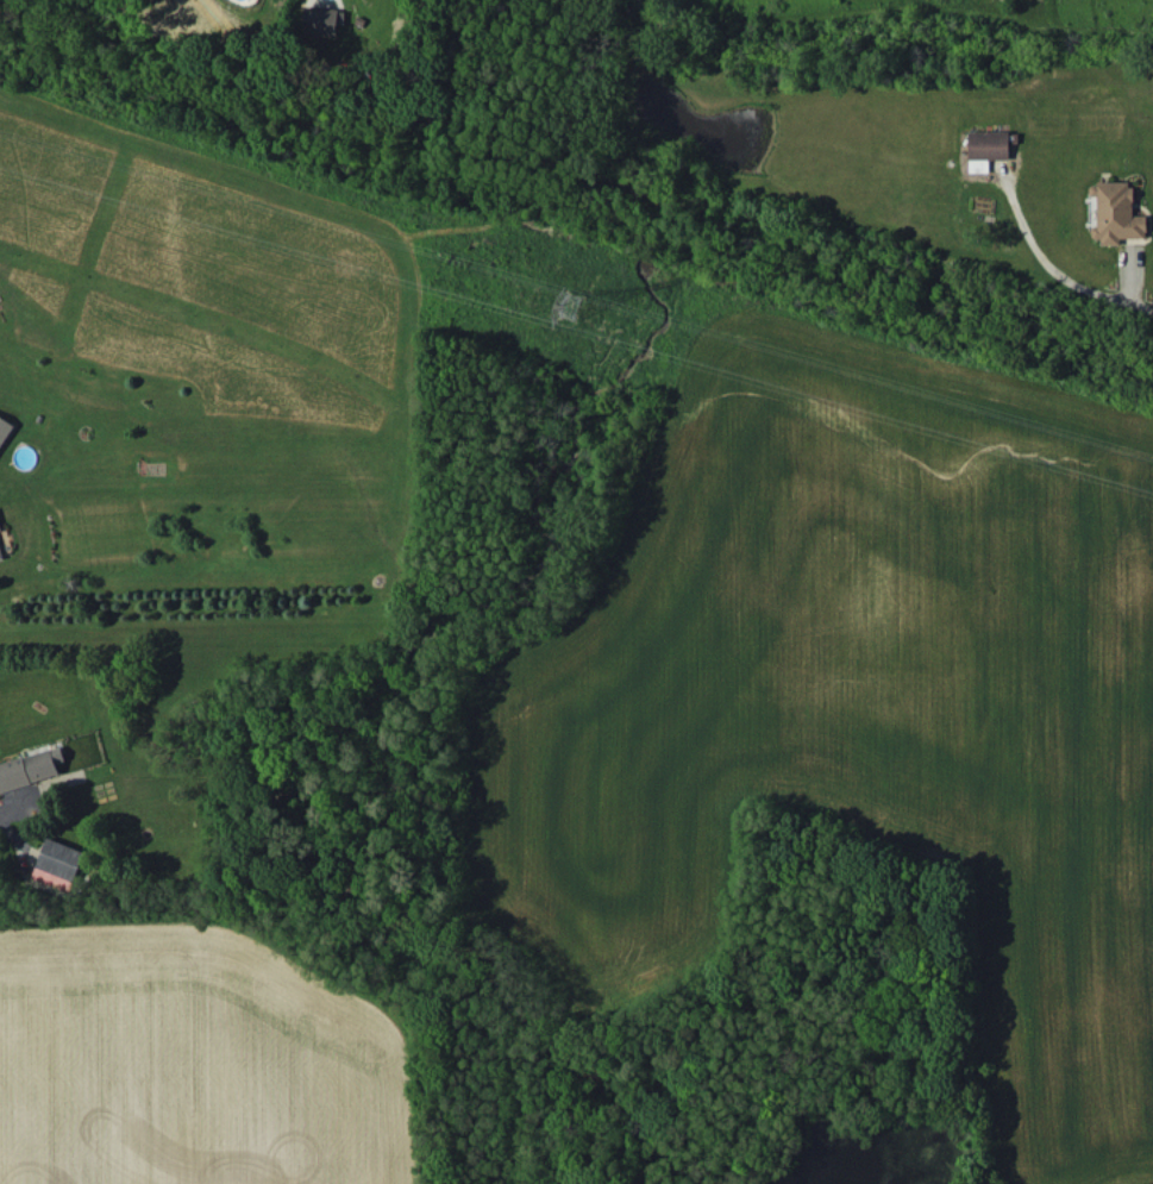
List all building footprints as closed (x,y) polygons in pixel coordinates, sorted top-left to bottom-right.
[(337,36),(338,7),(303,7),(303,36),(337,36)] [(1008,130),(968,131),(969,172),(989,171),(989,159),(1009,159),(1008,130)] [(1133,215),(1133,182),(1089,182),(1089,196),(1097,196),(1097,228),(1092,228),(1092,242),(1120,242),(1120,237),(1147,237),(1147,215),(1133,215)] [(14,423),(0,415),(0,447),(14,423)] [(56,762),(65,760),(61,746),(0,761),(0,792),(60,777),(56,762)] [(71,891),(85,850),(46,837),(32,878),(71,891)]
